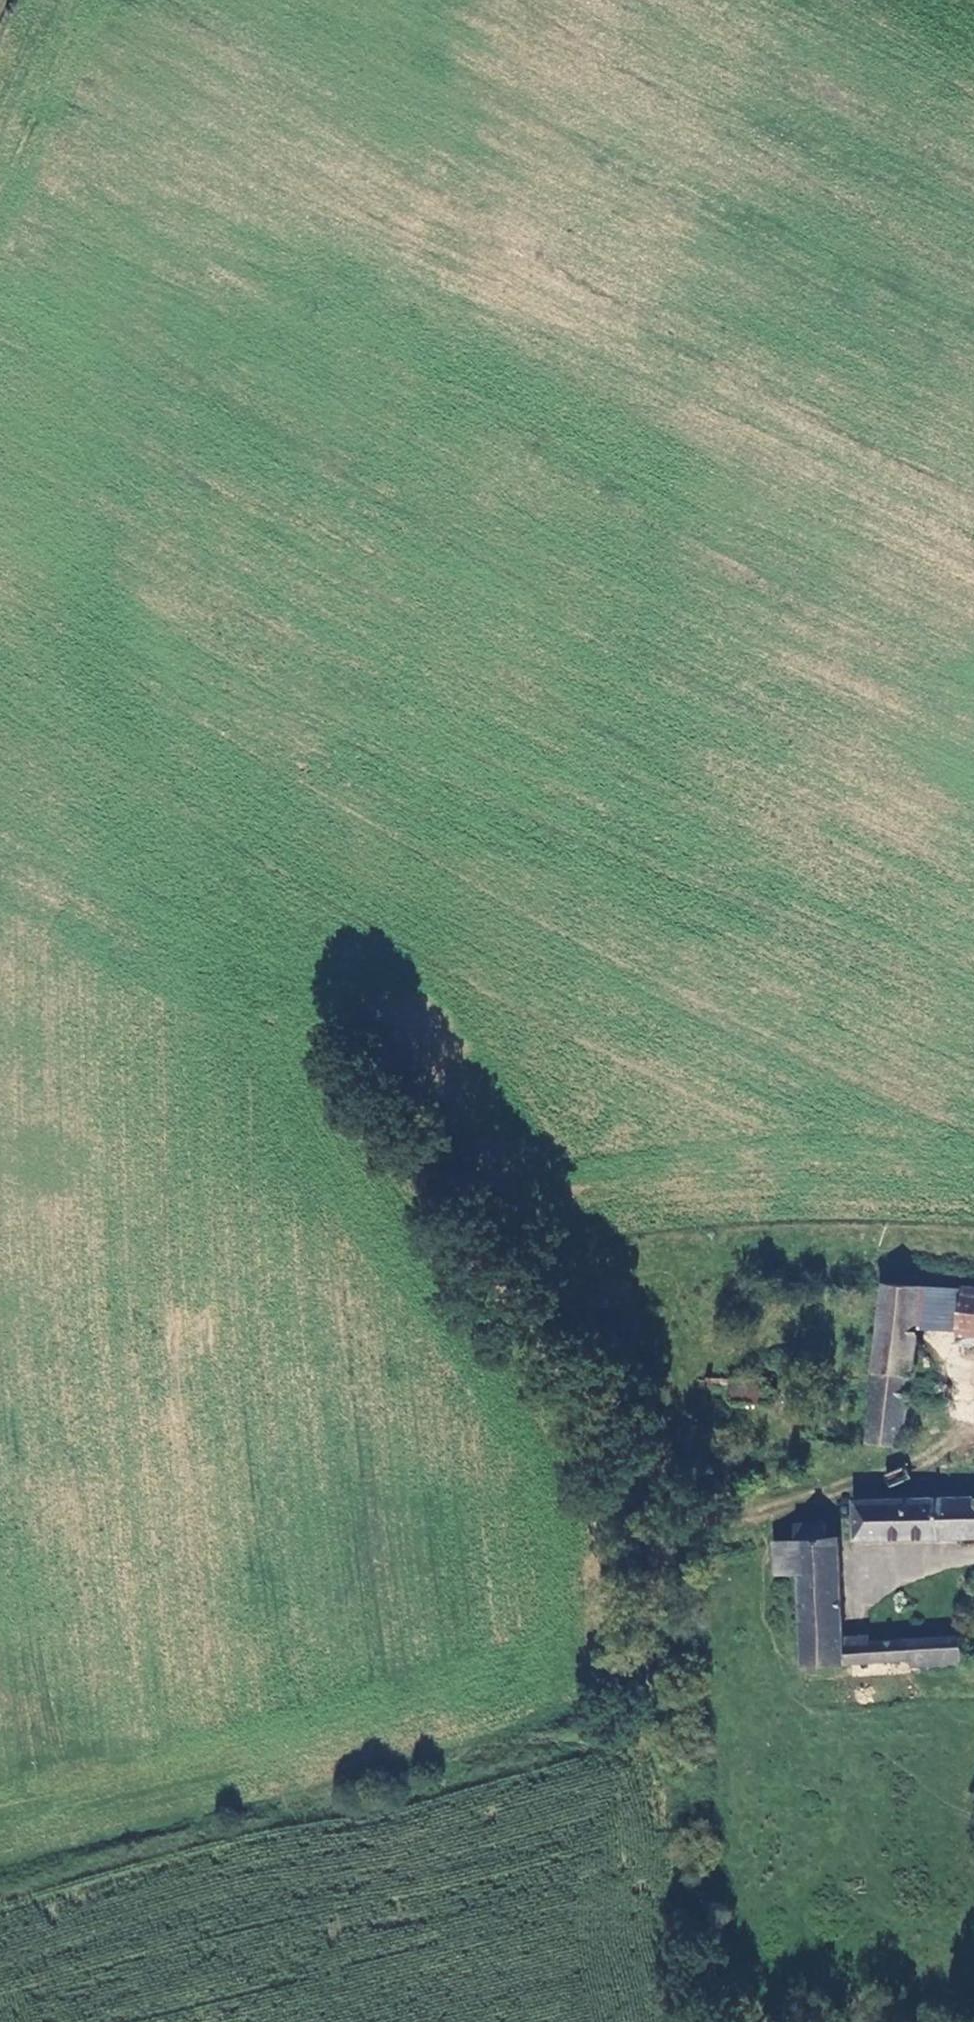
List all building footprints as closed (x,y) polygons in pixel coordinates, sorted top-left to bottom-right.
[(919,1325),(921,1283),(879,1279),(878,1282),(865,1442),(903,1446),(910,1375),(915,1376),(919,1325)] [(921,1283),(919,1325),(956,1326),(955,1336),(973,1337),(973,1288),(921,1283)] [(771,1375),(729,1375),(729,1403),(771,1402),(771,1375)] [(888,1487),(908,1479),(903,1467),(883,1475),(888,1487)] [(852,1539),(973,1536),(973,1495),(851,1499),(852,1539)] [(794,1541),(771,1540),(773,1573),(799,1572),(802,1667),(910,1660),(908,1666),(961,1664),(959,1637),(870,1640),(870,1634),(845,1634),(840,1535),(825,1536),(824,1518),(794,1521),(794,1541)]
